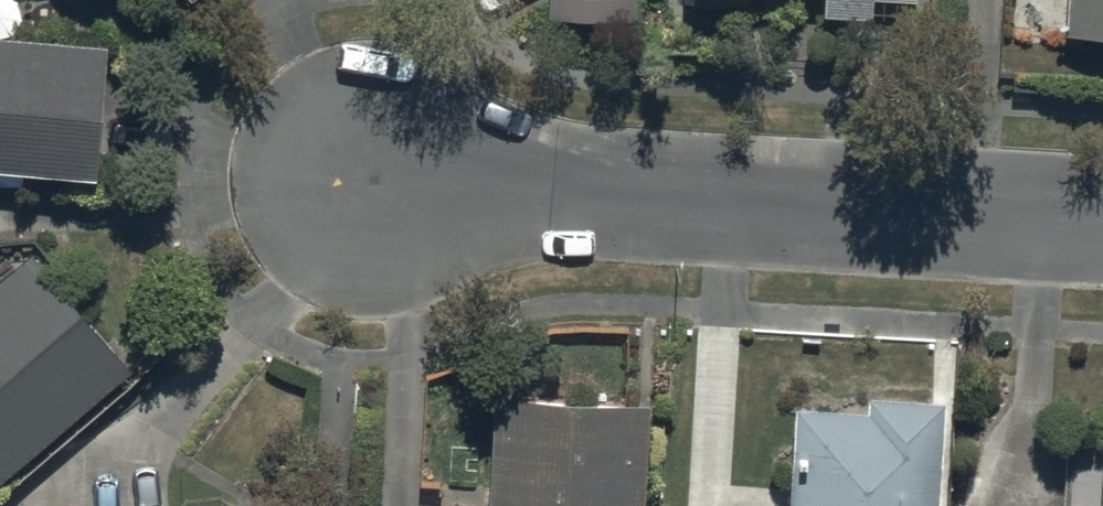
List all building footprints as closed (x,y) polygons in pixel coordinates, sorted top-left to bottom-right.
[(543,7),(644,13),(645,0),(543,0),(543,7)] [(1060,24),(1102,26),(1102,0),(1062,0),(1060,24)] [(94,165),(104,27),(0,20),(0,158),(94,165)] [(0,266),(0,474),(134,362),(31,239),(0,266)] [(782,505),(929,505),(934,389),(863,386),(862,401),(787,398),(782,505)] [(492,396),(488,505),(645,505),(649,402),(492,396)]
